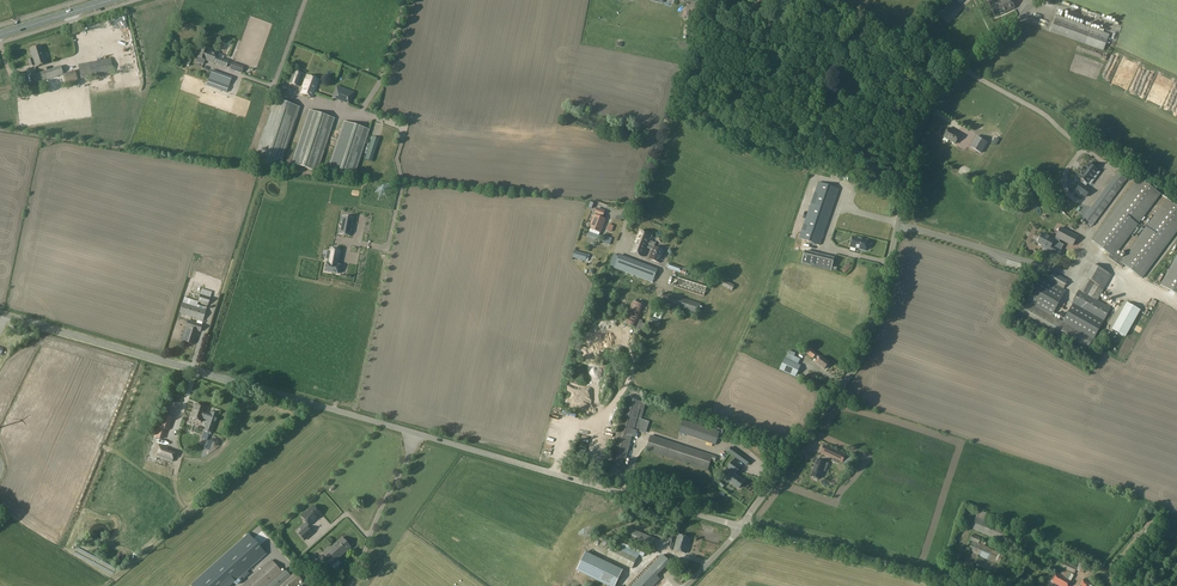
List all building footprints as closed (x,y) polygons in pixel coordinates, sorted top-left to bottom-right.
[(964,0),(944,0),(938,6),(949,16),(964,0)] [(990,4),(996,17),(1015,9),(1011,0),(1000,0),(990,4)] [(939,13),(934,10),(914,38),(920,41),(939,13)] [(1103,50),(1109,36),(1109,34),(1057,15),(1051,31),(1103,50)] [(29,49),(32,58),(28,60),(30,67),(34,66),(35,67),(47,63),(41,45),(29,49)] [(196,62),(203,64),(205,59),(213,62),(216,54),(209,51),(209,50),(201,47),(198,57),(196,62)] [(190,64),(192,58),(185,55),(183,61),(190,64)] [(214,60),(213,62),(214,63),(226,67),(229,60),(223,58),(218,56),(217,56),(215,60),(214,60)] [(81,80),(90,78),(114,74),(111,59),(87,63),(78,65),(81,80)] [(244,67),(232,62),(230,69),(241,73),(244,67)] [(63,75),(63,74),(61,66),(31,75),(33,84),(63,75)] [(295,71),(290,83),(299,86),(303,74),(295,71)] [(17,73),(18,82),(25,80),(23,72),(17,73)] [(301,93),(312,97),(319,79),(307,75),(306,78),(305,79),(304,82),(304,84),(301,93)] [(209,79),(206,86),(226,93),(229,86),(209,79)] [(354,92),(337,86),(333,97),(350,104),(354,92)] [(849,88),(848,97),(857,98),(858,89),(849,88)] [(299,107),(295,106),(273,99),(252,162),(279,170),(299,107)] [(290,165),(314,173),(317,174),(335,119),(309,110),(290,165)] [(328,171),(342,176),(354,180),(370,131),(344,122),(328,171)] [(949,128),(944,137),(955,144),(961,135),(949,128)] [(976,136),(970,147),(981,154),(988,143),(976,136)] [(1076,190),(1086,197),(1091,191),(1085,187),(1087,184),(1088,184),(1090,180),(1093,182),(1098,176),(1095,174),(1098,170),(1094,168),(1095,166),(1091,163),(1090,165),(1089,164),(1079,177),(1085,182),(1083,185),(1081,183),(1076,190)] [(1118,170),(1081,220),(1091,227),(1128,178),(1118,170)] [(1138,178),(1091,241),(1109,254),(1114,258),(1116,255),(1161,195),(1138,178)] [(820,245),(839,189),(818,182),(799,238),(820,245)] [(1122,259),(1120,262),(1123,264),(1143,279),(1176,232),(1176,207),(1167,199),(1122,259)] [(603,217),(605,211),(597,208),(595,214),(596,214),(602,216),(603,217)] [(590,229),(589,232),(590,232),(588,235),(597,239),(599,236),(600,233),(606,219),(602,218),(602,216),(596,214),(595,215),(594,214),(590,224),(592,224),(590,229)] [(338,222),(337,227),(336,227),(334,233),(346,235),(350,218),(338,216),(337,222),(338,222)] [(1077,236),(1061,227),(1056,237),(1061,239),(1072,245),(1077,236)] [(652,236),(650,235),(640,231),(631,252),(644,257),(647,248),(649,244),(647,244),(649,239),(651,240),(652,236)] [(1061,239),(1056,237),(1055,240),(1054,240),(1042,234),(1038,243),(1042,245),(1042,247),(1058,255),(1063,245),(1059,242),(1061,239)] [(850,247),(866,251),(868,240),(853,237),(850,247)] [(649,244),(647,248),(652,250),(649,259),(660,263),(665,250),(654,246),(653,246),(649,244)] [(327,263),(326,263),(324,271),(338,274),(340,266),(338,265),(340,253),(329,250),(327,263)] [(588,254),(574,250),(572,257),(586,261),(588,254)] [(824,257),(805,252),(802,263),(821,268),(824,257)] [(1114,258),(1109,254),(1107,257),(1121,267),(1123,264),(1120,262),(1122,259),(1116,255),(1114,258)] [(614,268),(618,256),(614,255),(609,267),(613,269),(613,271),(620,274),(621,270),(614,268)] [(1160,285),(1176,295),(1176,255),(1160,285)] [(681,267),(670,264),(669,269),(679,272),(681,267)] [(847,264),(841,269),(844,273),(850,267),(847,264)] [(1093,264),(1085,278),(1104,288),(1104,289),(1112,275),(1093,264)] [(1068,280),(1052,271),(1047,280),(1064,289),(1068,280)] [(1039,276),(1026,301),(1052,316),(1066,291),(1039,276)] [(707,287),(685,280),(678,278),(675,287),(704,297),(707,287)] [(1104,288),(1085,278),(1078,290),(1079,291),(1079,290),(1098,301),(1104,288)] [(722,286),(732,291),(735,285),(725,280),(722,286)] [(1079,290),(1079,291),(1062,321),(1093,339),(1111,308),(1098,301),(1079,290)] [(666,304),(672,306),(698,314),(701,304),(664,292),(661,302),(666,304)] [(201,295),(198,302),(208,305),(210,298),(206,297),(201,295)] [(193,300),(184,297),(183,303),(191,306),(193,300)] [(632,300),(623,322),(636,327),(645,306),(632,300)] [(1052,316),(1026,301),(1018,315),(1086,353),(1094,339),(1052,316)] [(183,303),(179,313),(203,320),(206,311),(203,310),(191,306),(183,303)] [(1141,310),(1127,303),(1113,329),(1126,337),(1141,310)] [(659,328),(661,321),(652,318),(650,325),(659,328)] [(203,325),(197,323),(188,320),(186,327),(190,329),(188,334),(185,342),(192,344),(195,336),(193,335),(195,330),(200,332),(203,325)] [(759,342),(761,338),(753,334),(750,338),(759,342)] [(807,347),(804,352),(813,359),(815,356),(817,357),(819,355),(807,347)] [(819,360),(816,364),(824,370),(830,362),(821,356),(821,357),(819,355),(817,357),(817,358),(819,360)] [(785,359),(780,370),(796,377),(803,380),(804,378),(797,374),(801,366),(785,359)] [(626,398),(608,464),(623,469),(632,437),(636,438),(637,431),(634,430),(642,402),(626,398)] [(642,402),(634,430),(637,431),(646,434),(649,422),(641,419),(646,403),(642,402)] [(195,404),(191,417),(202,421),(203,418),(208,420),(205,430),(211,432),(218,415),(211,412),(210,413),(205,411),(206,407),(195,404)] [(172,418),(166,416),(162,428),(165,429),(168,430),(172,418)] [(720,431),(684,419),(679,433),(716,445),(720,431)] [(162,428),(158,426),(154,437),(162,439),(165,429),(162,428)] [(713,455),(685,446),(651,435),(646,450),(708,471),(711,461),(713,455)] [(158,445),(155,456),(164,459),(168,448),(158,445)] [(729,453),(747,466),(751,460),(733,447),(729,453)] [(845,455),(829,448),(826,455),(834,458),(835,456),(839,458),(838,460),(842,462),(845,455)] [(733,460),(727,468),(731,472),(736,475),(736,474),(741,467),(733,460)] [(826,471),(828,464),(817,460),(813,472),(814,472),(813,477),(814,477),(813,479),(817,480),(818,478),(819,479),(822,470),(826,471)] [(731,472),(730,474),(732,476),(735,478),(731,483),(739,489),(744,482),(736,476),(737,475),(736,474),(736,475),(731,472)] [(307,512),(302,517),(307,522),(304,524),(307,527),(309,525),(321,515),(314,506),(309,511),(307,512)] [(1009,532),(1010,531),(993,524),(995,516),(979,510),(971,529),(1005,542),(1007,538),(1009,532)] [(345,513),(339,517),(344,522),(349,518),(345,513)] [(264,519),(261,522),(268,530),(271,527),(264,519)] [(307,527),(299,534),(304,540),(312,533),(307,527)] [(650,550),(655,539),(630,528),(626,539),(650,550)] [(1009,532),(1007,538),(1027,546),(1030,541),(1009,532)] [(672,542),(674,535),(668,533),(665,540),(672,542)] [(248,534),(190,585),(231,585),(266,555),(248,534)] [(979,544),(980,540),(981,538),(973,534),(970,540),(973,541),(979,544)] [(674,550),(686,553),(690,538),(678,535),(674,550)] [(323,553),(329,560),(334,555),(338,559),(351,547),(346,542),(345,543),(341,539),(332,547),(331,546),(323,553)] [(646,550),(625,541),(621,539),(618,545),(644,557),(646,550)] [(979,544),(973,541),(968,551),(999,565),(1000,562),(1003,556),(1004,555),(985,546),(979,544)] [(637,559),(612,547),(607,557),(632,569),(637,559)] [(968,552),(965,559),(966,559),(975,563),(976,563),(979,557),(968,552)] [(586,553),(577,571),(608,585),(615,585),(623,571),(586,553)] [(676,565),(687,568),(688,561),(678,558),(676,565)] [(1075,573),(1076,570),(1077,568),(1056,558),(1053,564),(1075,573)] [(282,572),(271,559),(239,585),(265,585),(282,572)] [(975,563),(966,559),(964,566),(972,569),(975,563)] [(1080,563),(1076,570),(1083,573),(1086,567),(1080,563)] [(644,573),(632,585),(654,585),(660,580),(648,569),(644,573)] [(1066,573),(1063,571),(1061,574),(1071,580),(1074,575),(1067,571),(1066,573)] [(974,572),(973,576),(972,577),(985,581),(986,575),(977,572),(977,573),(974,572)] [(1061,574),(1057,572),(1052,582),(1058,585),(1068,585),(1071,580),(1061,574)] [(270,585),(278,585),(287,578),(284,575),(270,585)] [(986,575),(985,581),(996,583),(997,576),(986,575)]
